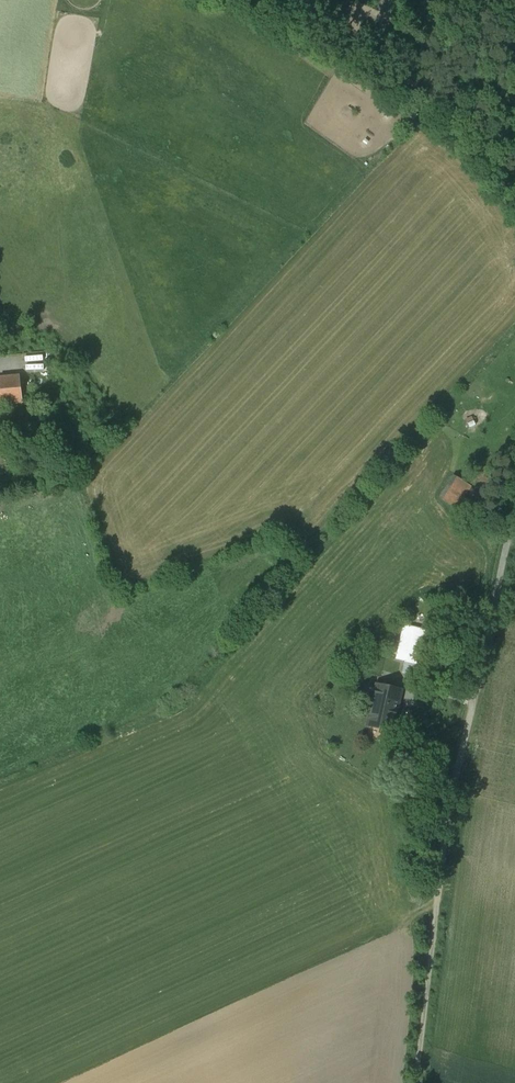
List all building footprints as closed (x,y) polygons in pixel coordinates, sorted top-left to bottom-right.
[(363,68),(355,80),(370,90),(378,78),(363,68)] [(0,377),(0,406),(22,404),(19,375),(0,377)] [(468,482),(454,474),(439,498),(453,507),(468,482)] [(424,630),(404,625),(396,659),(405,661),(402,673),(416,677),(420,662),(427,630),(424,630)] [(401,691),(377,685),(368,726),(392,731),(401,691)]
